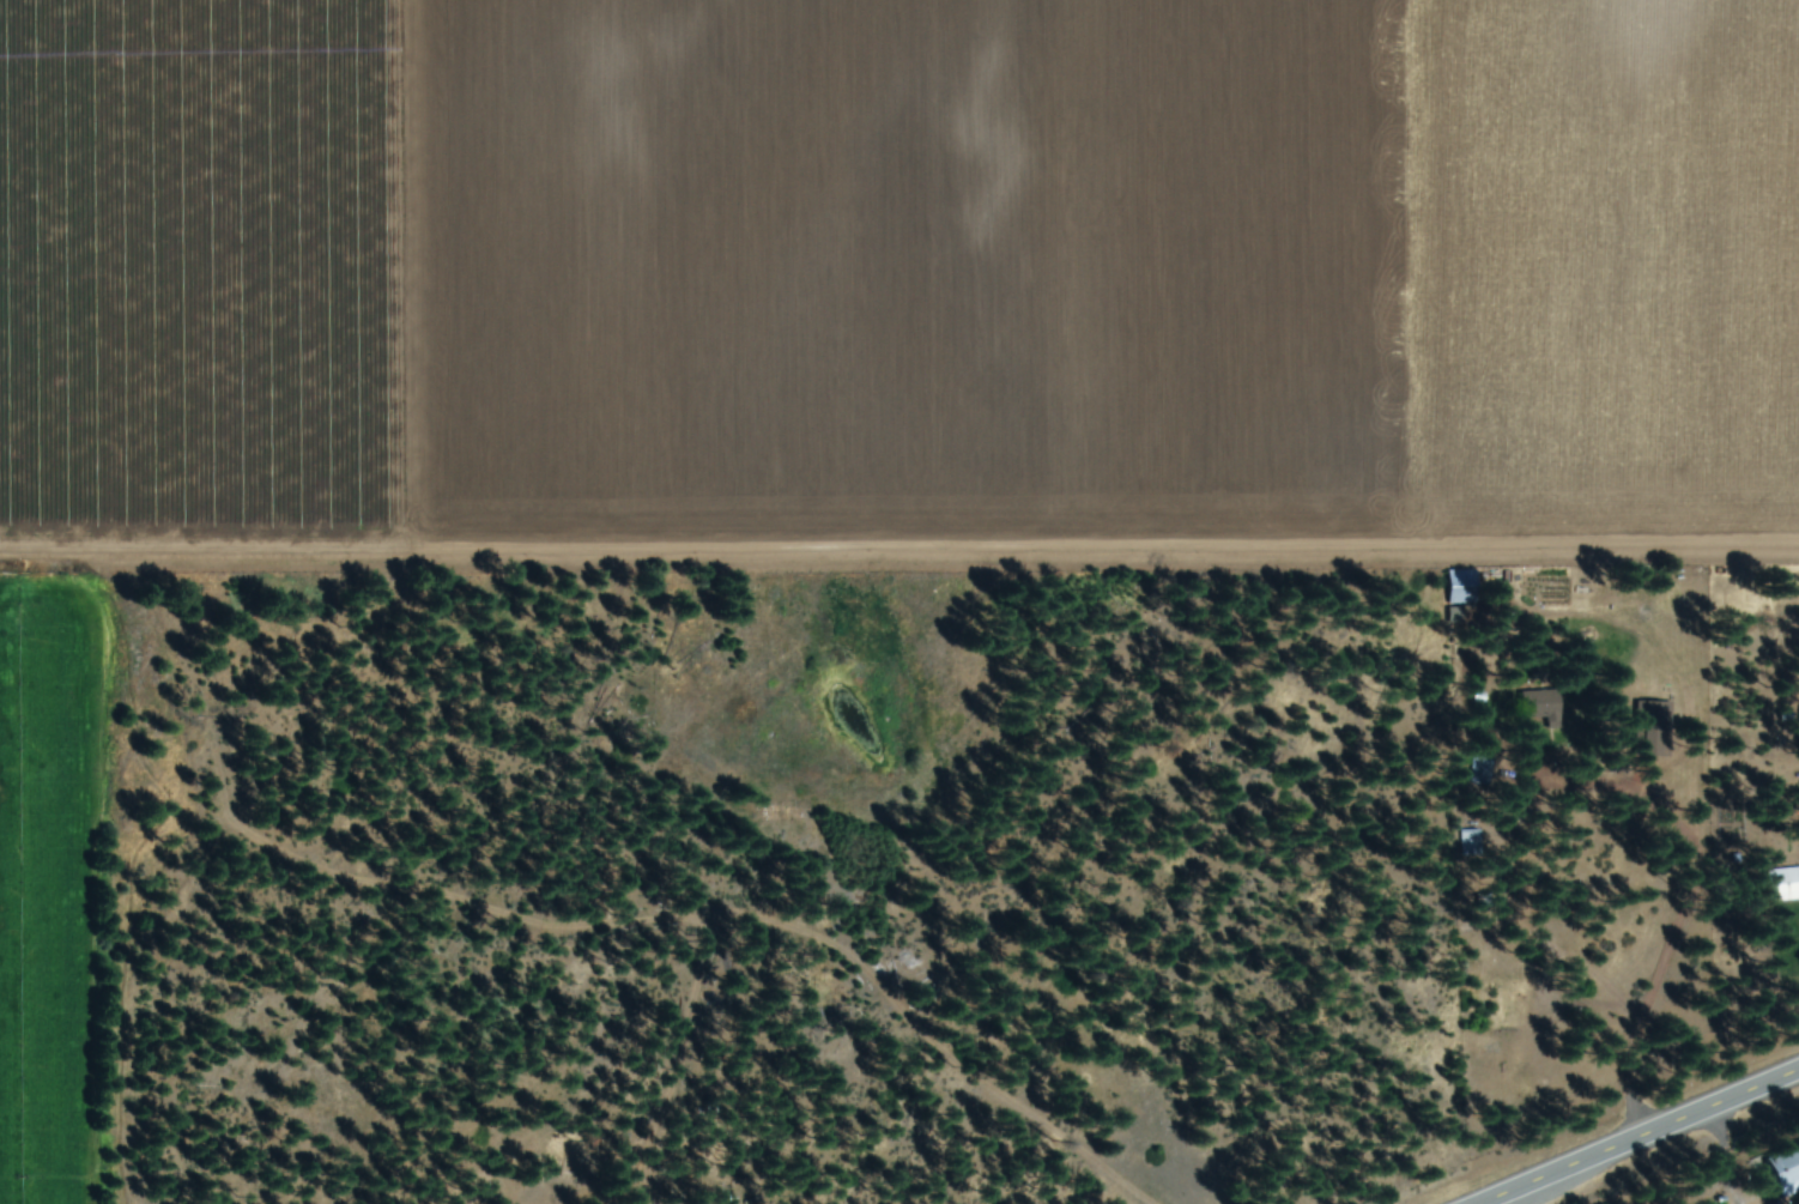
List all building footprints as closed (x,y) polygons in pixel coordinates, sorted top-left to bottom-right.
[(1470,571),(1443,571),(1443,606),(1470,606),(1470,571)] [(1798,901),(1798,869),(1762,871),(1763,902),(1798,901)] [(1760,1159),(1775,1200),(1798,1192),(1798,1145),(1760,1159)]
